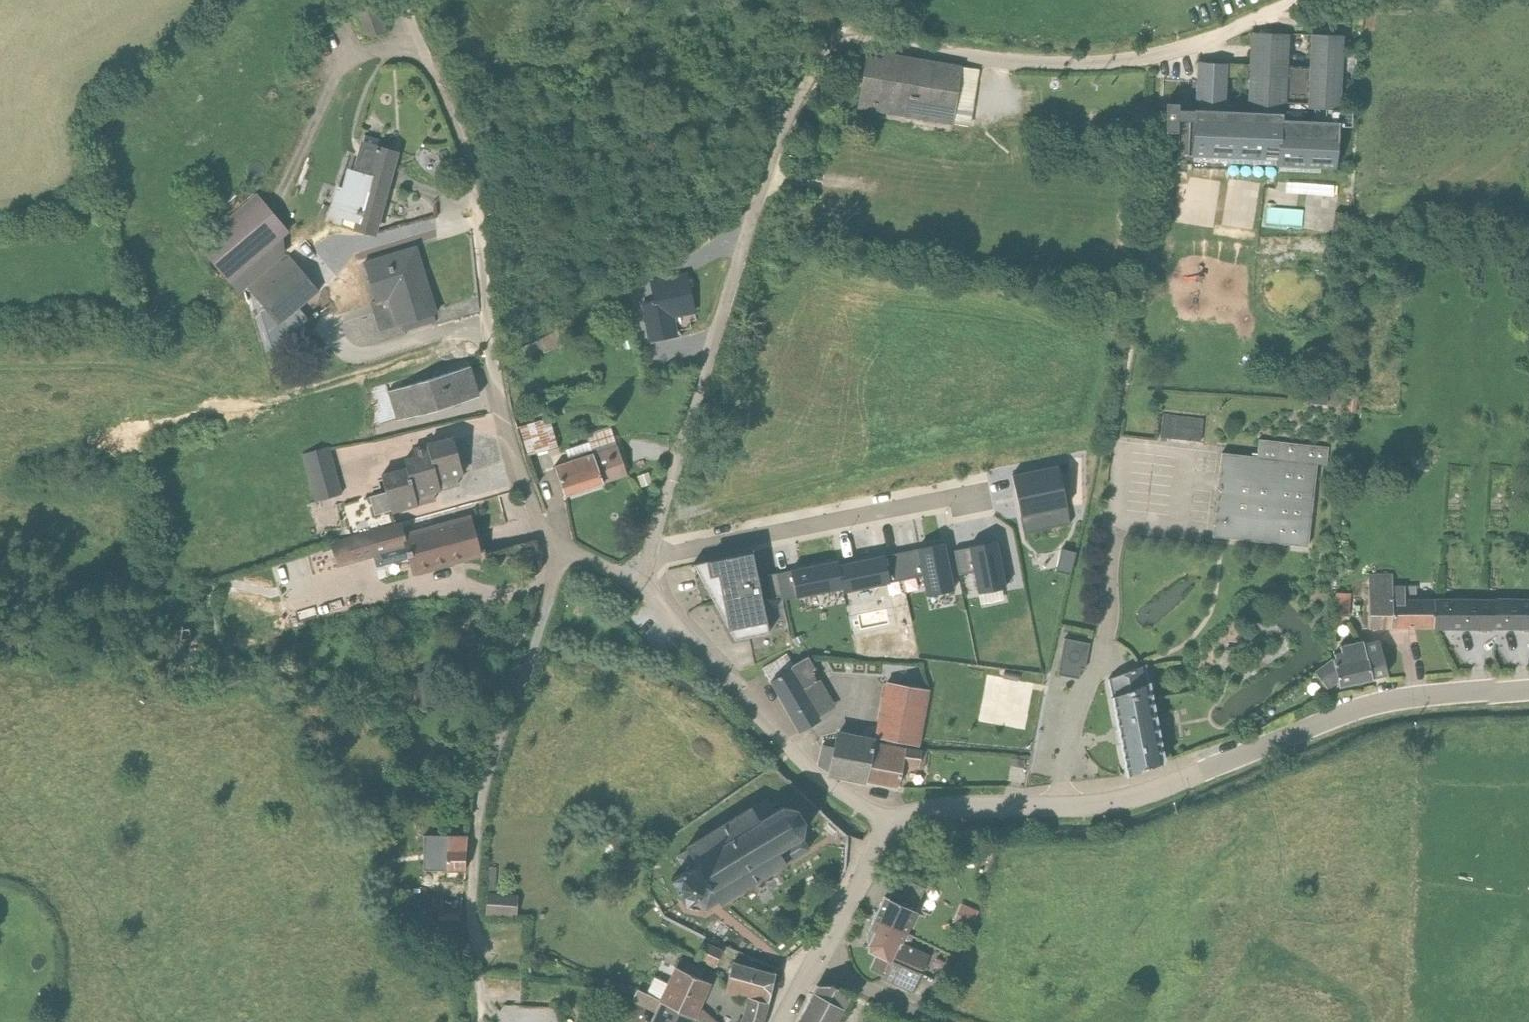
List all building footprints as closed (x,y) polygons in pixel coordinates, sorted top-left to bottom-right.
[(383,13),(362,20),(372,51),(392,44),(383,13)] [(1359,63),(1360,47),(1328,45),(1326,80),(1304,78),(1266,76),(1213,74),(1211,122),(1209,123),(1201,122),(1194,122),(1194,116),(1181,115),(1180,145),(1193,145),(1192,186),(1204,186),(1204,178),(1207,178),(1207,182),(1295,186),(1294,180),(1354,182),(1356,139),(1369,140),(1370,122),(1357,121),(1358,83),(1374,83),(1374,64),(1359,63)] [(964,135),(974,78),(972,78),(895,65),(894,73),(878,70),(870,120),(964,135)] [(974,78),(964,135),(983,138),(992,82),(974,78)] [(369,158),(383,162),(386,152),(371,148),(369,158)] [(383,162),(369,158),(367,158),(360,183),(353,181),(348,201),(343,200),(336,221),(328,219),(323,233),(380,249),(403,167),(383,162)] [(1353,207),(1355,200),(1332,196),(1330,203),(1353,207)] [(254,302),(292,268),(289,252),(295,247),(261,207),(200,258),(244,310),(254,302)] [(1290,236),(1322,237),(1323,221),(1291,220),(1290,236)] [(408,341),(442,331),(444,330),(423,263),(371,279),(382,316),(377,318),(386,348),(408,341)] [(292,268),(254,302),(285,340),(325,307),(292,268)] [(691,308),(695,330),(705,328),(698,291),(692,292),(695,307),(691,308)] [(695,307),(692,292),(661,300),(664,318),(651,320),(659,360),(689,354),(684,332),(695,330),(691,308),(695,307)] [(479,384),(395,409),(405,438),(486,415),(487,412),(479,384)] [(1367,417),(1366,431),(1377,432),(1378,418),(1367,417)] [(1221,437),(1180,432),(1177,457),(1219,461),(1221,437)] [(560,437),(530,445),(539,475),(568,466),(560,437)] [(604,473),(580,480),(565,486),(575,516),(638,495),(628,465),(622,447),(598,455),(600,461),(604,473)] [(435,464),(446,501),(466,495),(472,494),(462,457),(435,464)] [(1277,477),(1242,473),(1233,558),(1329,568),(1338,484),(1348,485),(1349,468),(1279,460),(1277,477)] [(604,473),(600,461),(576,468),(580,480),(604,473)] [(414,487),(424,518),(441,513),(449,511),(449,509),(446,501),(435,464),(420,468),(422,475),(411,478),(414,487)] [(337,467),(308,474),(321,522),(349,514),(337,467)] [(1075,485),(1029,496),(1042,554),(1088,544),(1075,485)] [(424,518),(414,487),(390,493),(395,514),(379,518),(383,534),(399,530),(399,534),(426,526),(425,524),(424,518)] [(446,501),(449,509),(468,503),(466,495),(446,501)] [(424,518),(425,524),(443,519),(441,513),(424,518)] [(489,576),(483,552),(479,537),(412,555),(409,543),(337,563),(344,589),(382,578),(385,588),(416,579),(420,595),(489,576)] [(483,552),(489,576),(496,574),(489,550),(483,552)] [(985,568),(970,572),(975,597),(990,594),(995,615),(1022,610),(1013,563),(985,568)] [(913,574),(918,600),(938,596),(942,617),(970,612),(960,565),(913,574)] [(766,574),(706,586),(747,662),(783,656),(766,574)] [(853,587),(858,613),(918,600),(913,574),(853,587)] [(791,595),(795,618),(797,622),(805,620),(806,623),(858,613),(853,587),(852,583),(791,595)] [(795,618),(791,595),(781,597),(786,620),(795,618)] [(1415,596),(1393,595),(1391,651),(1457,651),(1457,621),(1440,620),(1439,608),(1415,607),(1415,596)] [(1358,615),(1357,638),(1372,638),(1372,616),(1358,615)] [(1457,621),(1457,651),(1528,652),(1528,651),(1528,622),(1457,621)] [(1108,666),(1082,661),(1074,700),(1093,703),(1101,705),(1108,666)] [(1355,676),(1336,697),(1347,712),(1359,704),(1361,711),(1395,704),(1394,701),(1409,697),(1401,663),(1386,667),(1385,663),(1361,669),(1363,675),(1355,676)] [(800,677),(778,694),(785,705),(814,756),(835,744),(834,741),(851,731),(835,703),(831,705),(826,694),(830,692),(823,680),(808,689),(800,677)] [(1163,689),(1128,703),(1146,800),(1183,787),(1163,689)] [(890,762),(889,766),(935,774),(946,714),(901,706),(890,762)] [(889,766),(890,762),(851,755),(847,770),(836,770),(833,788),(832,790),(848,800),(881,806),(889,766)] [(889,766),(881,806),(914,813),(918,790),(940,793),(943,775),(935,774),(889,766)] [(696,897),(682,905),(697,930),(723,914),(732,929),(823,875),(815,862),(818,847),(810,835),(795,832),(787,836),(780,823),(697,871),(699,875),(687,882),(696,897)] [(477,862),(430,859),(430,876),(431,876),(431,896),(472,895),(477,862)] [(917,922),(903,915),(888,946),(922,960),(933,939),(929,939),(941,914),(924,908),(917,922)] [(928,965),(922,960),(888,946),(884,958),(883,978),(893,981),(886,997),(927,1019),(943,981),(926,973),(928,965)] [(716,969),(709,987),(728,995),(736,977),(716,969)] [(724,1010),(712,1005),(716,996),(690,984),(679,1010),(665,1004),(658,1021),(661,1021),(718,1021),(724,1010)] [(784,1014),(788,1001),(745,989),(737,1020),(747,1021),(782,1021),(784,1014)] [(865,1021),(847,1013),(831,1014),(826,1021),(865,1021)]
